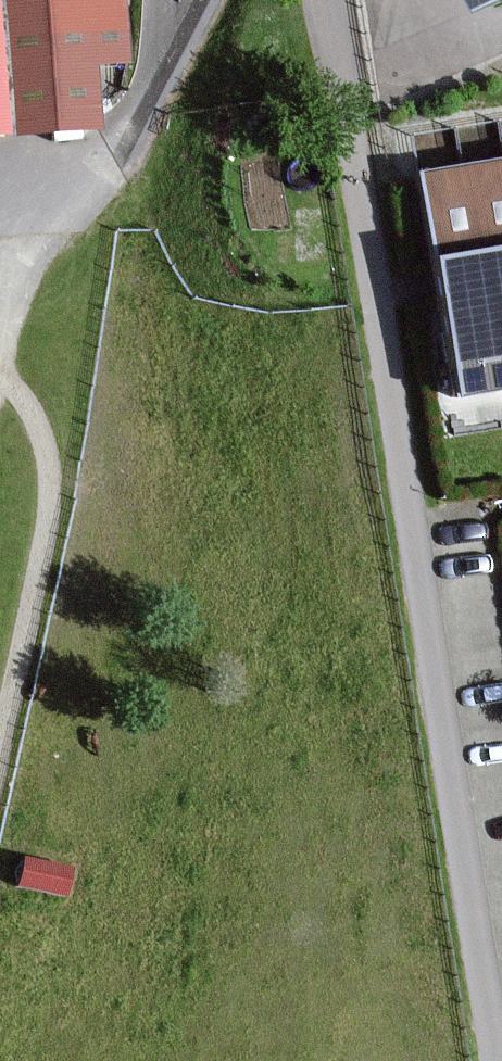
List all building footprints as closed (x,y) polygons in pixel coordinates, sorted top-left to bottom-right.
[(121,0),(0,0),(0,108),(2,133),(89,128),(85,63),(124,60),(121,0)] [(422,180),(461,398),(501,391),(501,166),(422,180)]
